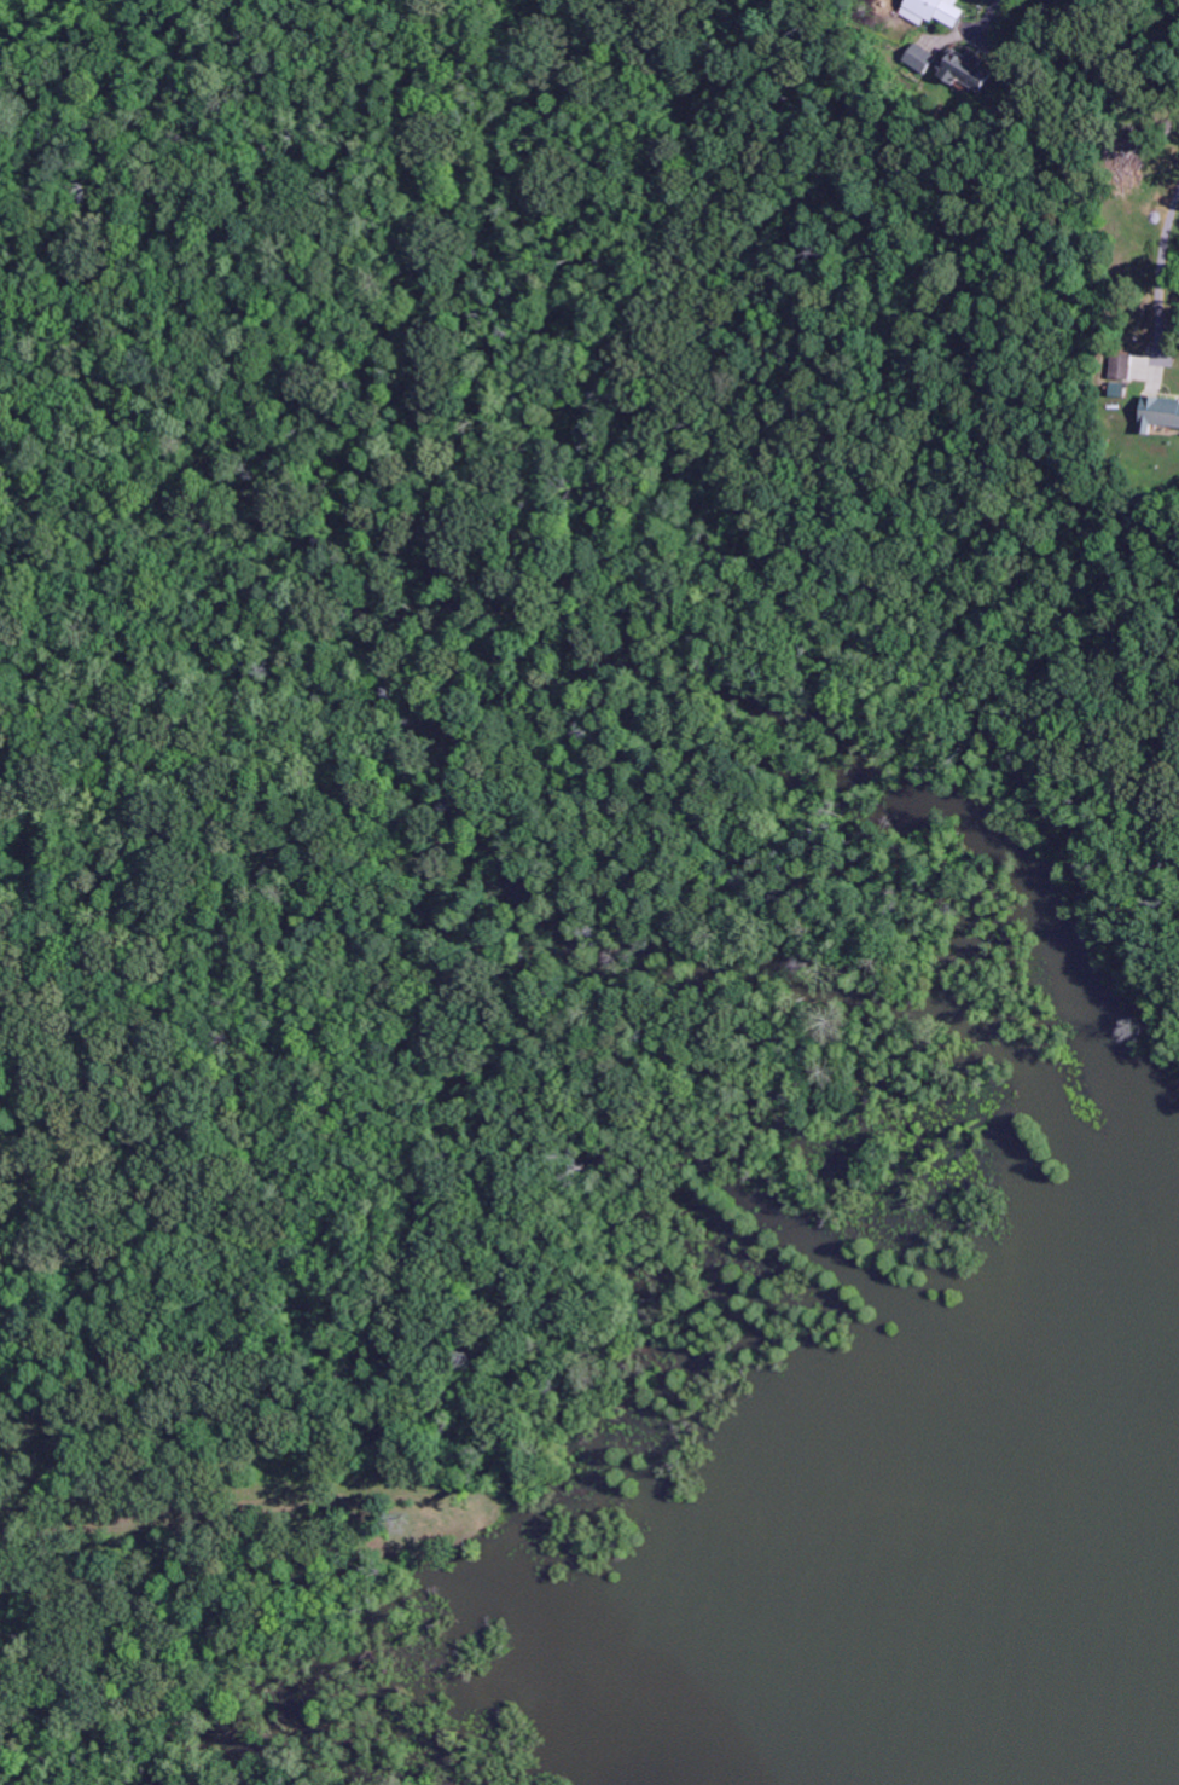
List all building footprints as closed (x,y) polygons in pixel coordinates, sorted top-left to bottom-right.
[(896,12),(903,0),(955,0),(952,5),(962,10),(951,29),(930,18),(928,23),(922,19),(918,25),(896,12)] [(898,59),(912,40),(934,56),(920,75),(898,59)] [(934,68),(947,46),(962,54),(964,50),(981,60),(977,65),(991,73),(976,98),(951,83),(949,86),(933,75),(936,69),(934,68)] [(1109,354),(1128,354),(1128,378),(1109,378),(1109,354)] [(1110,383),(1123,384),(1122,399),(1109,398),(1110,383)] [(1140,394),(1178,397),(1178,430),(1150,427),(1149,435),(1136,434),(1140,394)]
